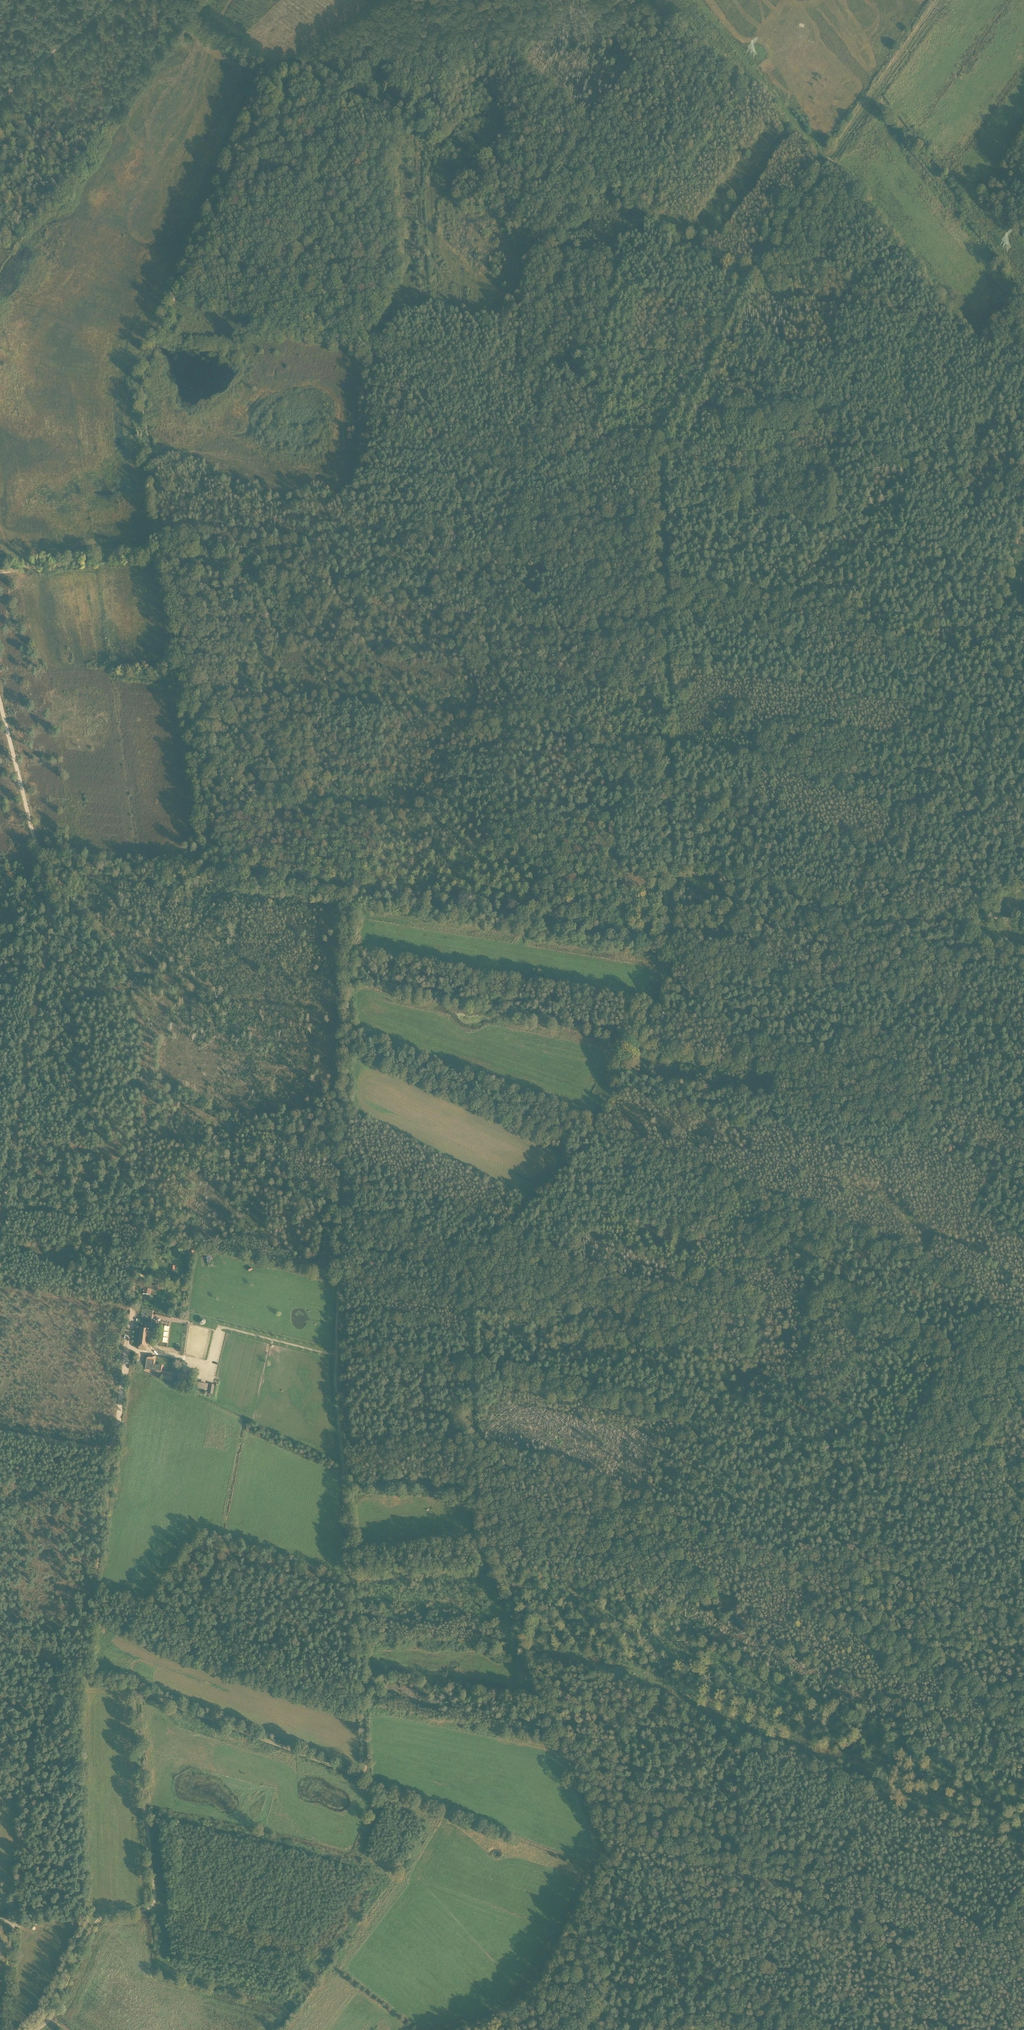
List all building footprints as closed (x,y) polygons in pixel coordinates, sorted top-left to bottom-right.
[(142,1294),(147,1295),(151,1295),(152,1290),(157,1291),(158,1287),(145,1285),(144,1288),(142,1294)] [(146,1350),(147,1341),(147,1335),(150,1336),(150,1337),(153,1337),(154,1329),(152,1329),(154,1320),(153,1319),(153,1317),(154,1311),(152,1311),(150,1319),(149,1319),(149,1321),(149,1323),(145,1322),(147,1310),(142,1309),(140,1323),(144,1324),(143,1328),(141,1328),(138,1349),(146,1350)] [(155,1364),(155,1356),(145,1355),(144,1371),(157,1373),(157,1374),(161,1374),(161,1373),(162,1373),(162,1371),(163,1365),(155,1364)] [(179,1373),(177,1382),(177,1384),(189,1386),(190,1376),(179,1373)]
